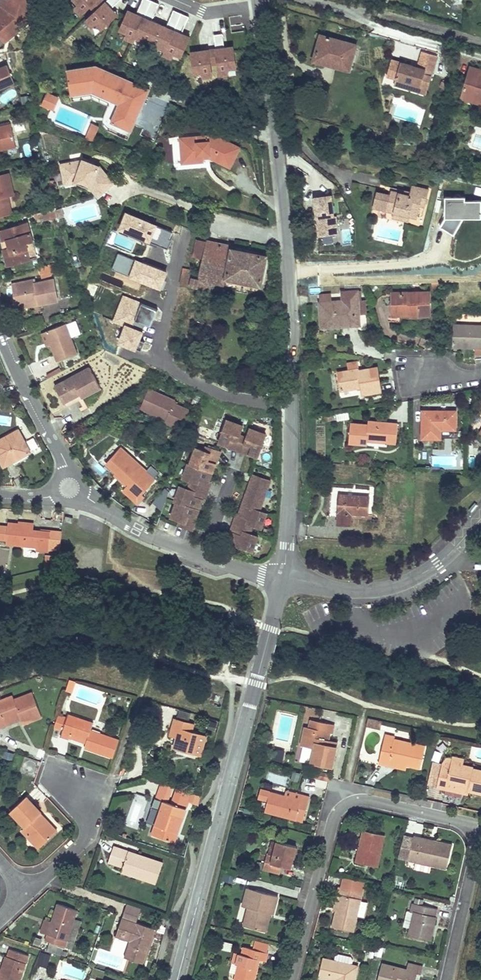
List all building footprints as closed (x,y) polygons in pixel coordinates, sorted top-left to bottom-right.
[(33,0),(9,0),(8,0),(5,0),(3,9),(5,11),(0,14),(0,35),(5,41),(27,23),(33,0)] [(107,0),(74,0),(78,4),(72,10),(80,17),(91,7),(95,11),(82,24),(96,38),(121,15),(107,0)] [(154,14),(158,2),(152,0),(142,0),(139,9),(154,14)] [(193,36),(127,7),(117,32),(124,35),(122,40),(134,45),(138,36),(167,49),(164,56),(171,59),(173,55),(182,59),(193,36)] [(173,10),(168,23),(184,29),(189,16),(173,10)] [(216,47),(225,45),(222,34),(213,36),(216,47)] [(321,35),(313,60),(324,63),(325,60),(350,67),(356,45),(321,35)] [(234,45),(191,51),(194,74),(203,73),(204,79),(213,78),(211,64),(217,63),(219,79),(230,78),(229,71),(237,70),(234,45)] [(350,67),(325,60),(324,63),(349,71),(350,67)] [(413,82),(409,81),(410,81),(410,80),(409,79),(408,79),(408,78),(388,73),(383,89),(392,92),(391,97),(404,102),(406,96),(424,101),(434,69),(418,64),(413,82)] [(7,66),(0,69),(0,89),(14,83),(7,66)] [(118,104),(111,122),(132,131),(147,96),(130,89),(133,82),(96,66),(67,70),(70,95),(92,93),(118,104)] [(462,97),(480,102),(480,75),(479,75),(480,72),(470,69),(462,97)] [(149,89),(133,82),(130,89),(147,96),(149,89)] [(47,92),(42,104),(51,109),(57,96),(47,92)] [(423,107),(424,101),(406,96),(404,102),(423,107)] [(132,131),(111,122),(107,130),(128,139),(132,131)] [(87,139),(95,140),(98,124),(90,123),(87,139)] [(11,124),(0,127),(0,147),(15,143),(11,124)] [(214,136),(185,138),(186,146),(181,146),(183,163),(204,161),(204,154),(209,154),(209,156),(230,166),(239,148),(214,136)] [(89,185),(98,196),(113,183),(99,167),(93,168),(85,165),(83,161),(61,165),(64,178),(74,176),(76,182),(80,182),(89,185)] [(6,214),(4,204),(9,203),(7,196),(13,194),(9,174),(0,176),(0,216),(6,214)] [(64,178),(65,184),(76,182),(74,176),(64,178)] [(410,216),(417,218),(420,205),(425,206),(428,190),(411,186),(410,193),(409,196),(390,191),(389,196),(386,210),(393,212),(392,217),(408,221),(410,216)] [(373,207),(386,210),(389,196),(377,193),(373,207)] [(333,215),(331,195),(311,197),(312,220),(316,220),(317,234),(339,231),(337,215),(333,215)] [(444,197),(446,220),(440,227),(454,236),(464,219),(480,218),(480,201),(466,201),(466,197),(444,197)] [(58,218),(55,208),(41,213),(45,222),(58,218)] [(158,225),(126,212),(119,230),(151,243),(158,225)] [(32,241),(27,223),(4,230),(9,247),(3,249),(8,265),(31,259),(26,243),(32,241)] [(9,247),(4,230),(1,231),(3,240),(1,241),(3,249),(9,247)] [(207,242),(197,239),(194,254),(203,256),(207,242)] [(37,257),(32,241),(26,243),(31,259),(37,257)] [(267,256),(232,249),(233,247),(207,242),(203,256),(200,271),(184,268),(181,284),(210,291),(212,282),(213,276),(221,277),(260,285),(267,256)] [(161,289),(168,272),(117,253),(111,269),(161,289)] [(54,270),(52,264),(39,268),(41,278),(49,276),(48,272),(54,270)] [(54,280),(35,283),(35,280),(16,284),(18,293),(14,294),(16,304),(37,300),(38,304),(58,301),(54,280)] [(318,296),(317,286),(308,286),(309,296),(318,296)] [(321,327),(359,324),(359,316),(358,301),(357,292),(342,293),(343,302),(331,303),(320,304),(321,327)] [(392,294),(392,315),(430,314),(429,293),(392,294)] [(319,296),(320,304),(331,303),(331,295),(319,296)] [(156,311),(123,296),(112,321),(123,326),(115,344),(138,353),(156,311)] [(37,300),(16,304),(17,308),(38,304),(37,300)] [(365,301),(358,301),(359,316),(366,315),(365,301)] [(66,324),(46,332),(51,344),(57,361),(77,354),(66,324)] [(480,348),(480,326),(453,325),(452,347),(476,347),(480,348)] [(46,345),(51,344),(46,332),(42,333),(46,345)] [(349,371),(359,369),(357,362),(348,364),(349,371)] [(100,387),(90,368),(55,386),(64,402),(76,396),(79,401),(81,406),(86,403),(82,397),(100,387)] [(362,394),(381,391),(377,368),(359,371),(359,369),(349,371),(338,373),(341,391),(358,388),(357,387),(361,386),(362,394)] [(175,401),(148,389),(140,408),(166,420),(164,422),(181,430),(189,411),(173,403),(175,401)] [(79,401),(76,396),(64,402),(66,408),(79,401)] [(10,403),(2,402),(1,409),(13,411),(10,403)] [(456,411),(422,411),(422,438),(441,439),(441,429),(455,430),(456,411)] [(257,457),(266,435),(250,429),(246,438),(239,435),(242,427),(227,421),(219,443),(227,446),(228,443),(231,444),(230,447),(230,448),(246,454),(246,453),(247,449),(250,451),(249,454),(257,457)] [(396,444),(397,424),(368,421),(368,425),(350,424),(348,443),(367,445),(368,439),(386,441),(386,443),(396,444)] [(0,440),(0,460),(4,467),(30,452),(18,430),(0,440)] [(220,452),(206,447),(205,451),(196,448),(190,464),(188,463),(183,478),(191,481),(197,483),(199,479),(204,481),(204,480),(205,477),(208,478),(209,478),(210,477),(211,477),(216,464),(212,463),(213,459),(217,461),(220,452)] [(146,472),(120,449),(107,465),(116,473),(131,486),(129,489),(128,490),(135,497),(139,497),(145,489),(154,479),(153,479),(157,474),(150,468),(146,472)] [(129,489),(131,486),(116,473),(114,476),(129,489)] [(266,480),(253,475),(246,496),(252,498),(253,495),(251,494),(255,484),(264,487),(266,480)] [(209,481),(211,477),(210,477),(209,478),(208,478),(205,477),(204,480),(204,481),(199,479),(197,483),(191,481),(188,489),(194,491),(193,496),(198,498),(196,502),(199,503),(200,504),(200,505),(200,506),(202,500),(204,501),(211,482),(209,481)] [(259,511),(270,481),(266,480),(264,487),(255,484),(251,494),(253,495),(252,498),(246,496),(241,510),(241,511),(241,512),(242,513),(244,514),(243,517),(248,519),(246,524),(253,526),(261,529),(266,514),(259,511)] [(196,502),(198,498),(193,496),(194,491),(188,489),(180,486),(174,501),(176,502),(171,518),(180,521),(178,525),(192,530),(195,522),(194,521),(191,520),(192,517),(196,518),(200,506),(200,505),(200,504),(199,503),(196,502)] [(329,515),(338,515),(337,524),(350,524),(351,517),(351,514),(368,515),(369,497),(367,497),(368,490),(331,487),(329,515)] [(139,497),(135,497),(128,490),(126,493),(138,503),(148,492),(145,489),(139,497)] [(163,509),(169,491),(161,489),(155,506),(163,509)] [(372,504),(372,514),(381,515),(382,505),(372,504)] [(248,519),(243,517),(244,514),(242,513),(241,512),(241,511),(241,510),(239,515),(236,514),(230,533),(232,534),(230,539),(231,538),(232,538),(233,538),(236,539),(237,535),(242,537),(244,532),(250,534),(253,526),(246,524),(248,519)] [(6,544),(38,547),(38,550),(49,551),(49,549),(60,550),(61,533),(51,532),(33,531),(34,525),(8,523),(8,527),(0,526),(0,540),(6,540),(6,544)] [(258,537),(250,534),(244,532),(242,537),(237,535),(236,539),(233,538),(232,538),(231,538),(230,539),(229,543),(253,552),(258,537)] [(59,556),(49,555),(48,568),(58,566),(59,556)] [(72,693),(76,682),(69,680),(66,691),(72,693)] [(32,692),(14,699),(12,696),(0,700),(0,727),(5,725),(4,722),(20,716),(21,719),(23,724),(41,717),(32,692)] [(93,723),(68,714),(66,720),(63,729),(60,736),(69,739),(69,738),(70,735),(87,741),(86,743),(84,748),(113,758),(119,740),(91,730),(93,723)] [(4,722),(5,725),(21,719),(20,716),(4,722)] [(54,726),(63,729),(66,720),(58,717),(54,726)] [(200,756),(206,735),(192,731),(194,724),(175,718),(172,726),(179,728),(176,738),(173,749),(184,751),(185,748),(190,750),(189,753),(200,756)] [(309,728),(317,729),(318,721),(310,720),(309,728)] [(381,722),(373,720),(371,728),(380,730),(381,722)] [(314,748),(311,763),(332,767),(336,746),(327,744),(328,740),(330,732),(332,733),(334,725),(318,721),(317,729),(309,728),(304,727),(301,746),(314,748)] [(176,738),(179,728),(172,726),(169,736),(176,738)] [(86,743),(87,741),(70,735),(69,738),(86,743)] [(395,737),(385,735),(379,763),(388,765),(389,761),(406,765),(420,768),(425,746),(394,739),(395,737)] [(406,765),(389,761),(388,765),(406,769),(406,765)] [(473,768),(473,767),(462,764),(451,762),(450,766),(442,764),(437,787),(445,789),(462,793),(467,794),(468,790),(480,793),(480,770),(473,768)] [(291,779),(298,781),(300,773),(293,771),(291,779)] [(160,783),(154,798),(155,798),(167,802),(173,787),(160,783)] [(167,802),(155,798),(154,798),(151,807),(154,809),(160,811),(155,824),(151,835),(174,843),(186,809),(191,793),(176,788),(171,804),(167,802)] [(462,793),(445,789),(444,794),(460,797),(462,793)] [(285,795),(301,799),(302,795),(286,790),(285,795)] [(270,791),(265,812),(303,822),(309,797),(302,795),(301,799),(285,795),(270,791)] [(42,845),(57,831),(43,817),(41,818),(38,815),(40,813),(41,812),(25,796),(10,811),(24,827),(21,830),(27,835),(30,832),(42,845)] [(149,822),(155,824),(160,811),(154,809),(149,822)] [(363,830),(356,862),(378,867),(385,835),(363,830)] [(30,832),(27,835),(39,848),(42,845),(30,832)] [(413,837),(404,835),(401,845),(411,848),(413,837)] [(411,848),(401,845),(398,857),(416,861),(431,864),(446,868),(452,846),(435,842),(435,845),(430,843),(430,841),(413,837),(411,848)] [(272,857),(277,841),(271,840),(267,855),(272,857)] [(296,847),(277,841),(272,857),(271,863),(265,861),(265,863),(263,870),(279,874),(281,866),(290,869),(296,847)] [(163,863),(113,846),(111,854),(125,859),(123,867),(121,872),(156,883),(163,863)] [(123,867),(125,859),(111,854),(108,862),(123,867)] [(404,889),(406,882),(397,880),(396,888),(404,889)] [(333,927),(353,932),(357,916),(360,901),(362,892),(339,886),(337,894),(340,895),(337,910),(333,927)] [(278,896),(247,888),(243,906),(248,908),(244,926),(262,930),(266,912),(271,914),(273,914),(278,896)] [(409,935),(430,940),(437,909),(422,905),(424,900),(416,898),(415,903),(413,903),(411,910),(414,911),(414,912),(410,927),(409,935)] [(364,917),(367,902),(360,901),(357,916),(364,917)] [(65,947),(78,911),(57,904),(47,934),(45,941),(65,947)] [(127,905),(122,919),(136,924),(136,923),(141,910),(127,905)] [(238,920),(242,921),(246,908),(242,907),(238,920)] [(414,912),(407,911),(403,926),(410,927),(414,912)] [(271,914),(266,912),(262,930),(266,932),(271,914)] [(158,920),(156,925),(163,927),(166,918),(153,913),(152,918),(158,920)] [(136,924),(122,919),(116,936),(131,941),(125,958),(134,961),(134,959),(143,962),(154,929),(136,923),(136,924)] [(41,932),(47,934),(51,921),(45,920),(41,932)] [(267,953),(244,947),(242,954),(239,954),(239,955),(237,963),(236,964),(239,965),(235,979),(253,979),(256,969),(254,968),(251,967),(252,964),(255,964),(256,959),(265,961),(267,953)] [(10,949),(7,957),(6,956),(0,973),(0,979),(20,979),(29,956),(10,949)] [(50,956),(43,953),(39,965),(46,968),(50,956)] [(323,958),(319,977),(331,979),(355,979),(358,966),(323,958)] [(377,979),(415,979),(417,973),(421,974),(423,966),(408,963),(406,970),(382,963),(377,979)] [(231,964),(228,978),(233,979),(236,965),(231,964)]
